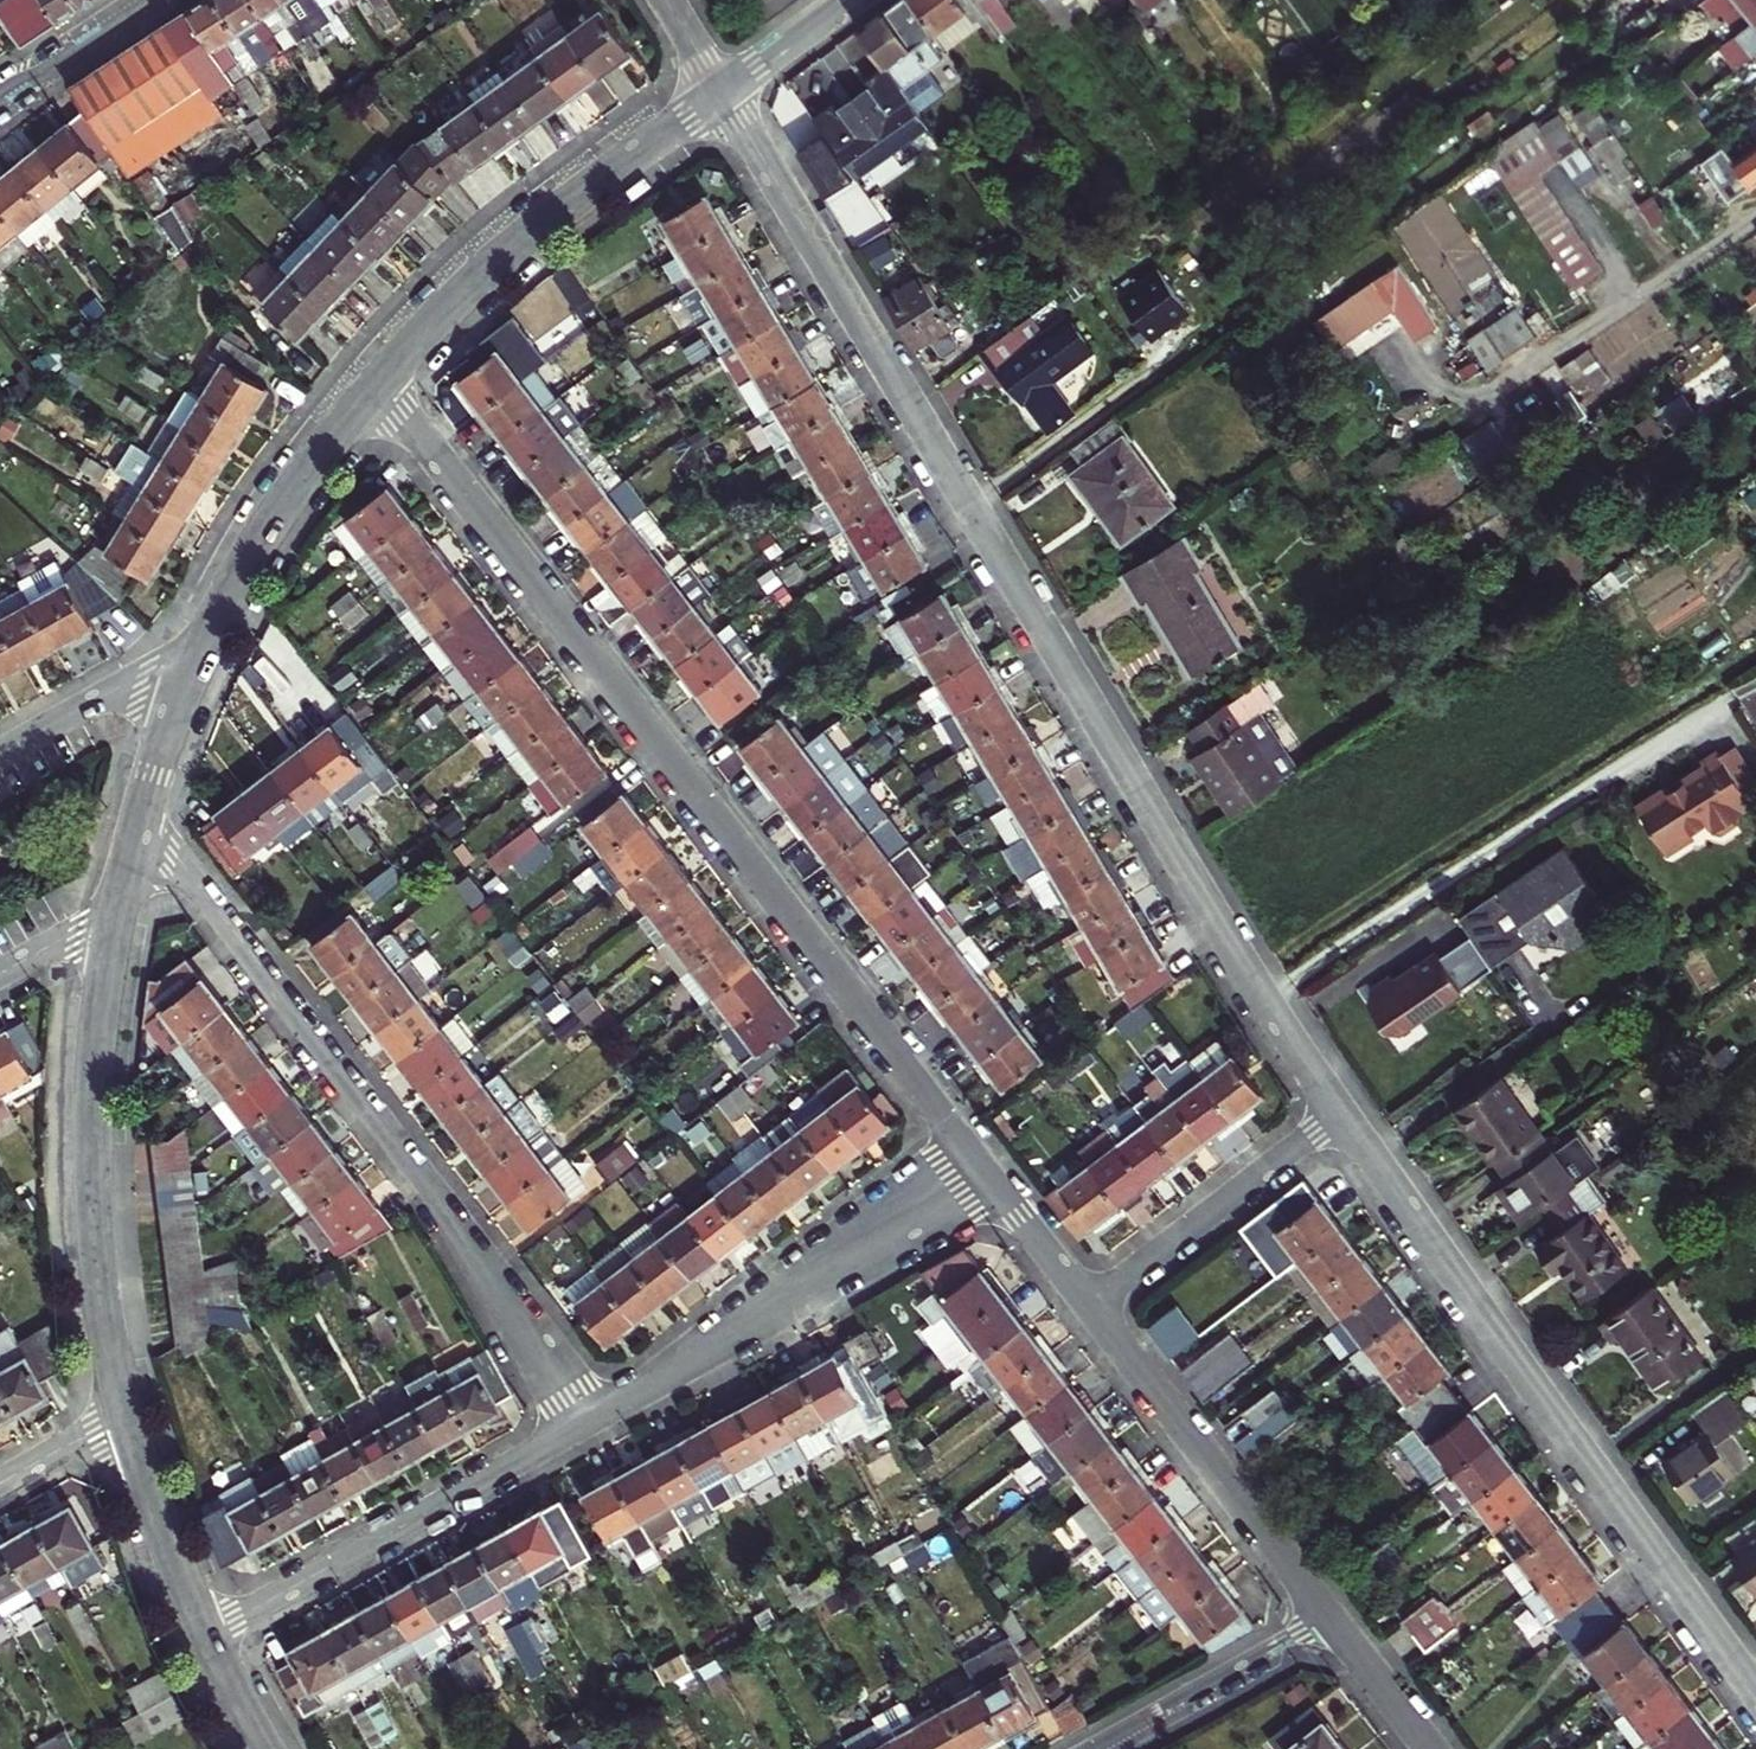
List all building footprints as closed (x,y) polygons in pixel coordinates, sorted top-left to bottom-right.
[(43,0),(4,0),(0,2),(0,19),(18,42),(22,47),(40,35),(58,23),(43,0)] [(58,23),(70,16),(82,8),(77,0),(43,0),(58,23)] [(82,8),(94,0),(77,0),(82,8)] [(224,0),(192,0),(188,3),(234,74),(235,73),(247,66),(227,34),(240,26),(224,0)] [(240,26),(253,17),(274,50),(286,42),(276,28),(265,10),(258,0),(224,0),(240,26)] [(265,10),(275,3),(286,21),(295,36),(308,28),(290,0),(258,0),(265,10)] [(321,1),(321,0),(290,0),(308,28),(308,27),(330,14),(321,1)] [(386,23),(402,15),(392,0),(371,0),(386,23)] [(764,25),(792,5),(789,0),(745,0),(764,25)] [(935,49),(962,28),(968,35),(983,25),(975,14),(965,0),(915,0),(904,8),(935,49)] [(975,14),(996,0),(965,0),(975,14)] [(1060,43),(1075,33),(1051,0),(1029,0),(1060,43)] [(1075,33),(1086,25),(1069,0),(1051,0),(1075,33)] [(1143,25),(1158,15),(1147,0),(1125,0),(1143,25)] [(1683,17),(1702,3),(1699,0),(1670,0),(1683,17)] [(1712,18),(1720,12),(1723,16),(1738,5),(1753,23),(1755,21),(1755,0),(1706,0),(1702,3),(1712,18)] [(205,93),(234,74),(188,3),(144,31),(101,58),(89,65),(133,137),(205,93)] [(275,3),(265,10),(276,28),(286,21),(275,3)] [(880,26),(856,44),(883,81),(919,131),(947,111),(929,87),(944,76),(941,71),(947,66),(935,49),(904,8),(880,26)] [(603,10),(572,33),(602,76),(618,65),(634,53),(603,10)] [(253,17),(240,26),(261,58),(261,57),(274,50),(253,17)] [(1718,51),(1734,71),(1736,69),(1753,56),(1755,53),(1755,21),(1753,23),(1718,51)] [(572,33),(538,57),(557,86),(568,101),(585,89),(602,76),(572,33)] [(1750,91),(1755,86),(1755,53),(1753,56),(1736,69),(1734,71),(1750,91)] [(557,86),(538,57),(508,79),(518,92),(539,122),(553,111),(568,101),(557,86)] [(99,124),(108,138),(124,166),(142,151),(133,137),(89,65),(70,77),(90,110),(99,124)] [(522,134),(539,122),(518,92),(508,79),(501,68),(468,91),(476,103),(505,146),(522,134)] [(235,73),(234,74),(205,93),(133,137),(142,151),(229,99),(254,138),(259,135),(269,128),(235,73)] [(1669,90),(1686,110),(1699,99),(1683,79),(1669,90)] [(919,131),(883,81),(863,95),(869,102),(850,116),(834,128),(828,120),(810,135),(852,193),(926,139),(919,131)] [(480,163),(505,146),(476,103),(421,141),(453,178),(455,181),(480,163)] [(1588,106),(1572,117),(1602,160),(1599,163),(1603,169),(1606,166),(1619,185),(1631,176),(1620,159),(1623,157),(1588,106)] [(66,130),(41,149),(74,189),(103,166),(111,175),(124,166),(108,138),(99,124),(90,110),(66,130)] [(1555,162),(1573,189),(1593,175),(1552,114),(1532,128),(1555,162)] [(1370,130),(1379,141),(1393,130),(1385,119),(1370,130)] [(1532,128),(1485,163),(1572,293),(1606,271),(1541,170),(1555,162),(1532,128)] [(421,141),(371,189),(406,225),(420,211),(453,178),(421,141)] [(15,170),(48,210),(74,189),(41,149),(28,160),(15,170)] [(1733,169),(1744,182),(1750,191),(1755,186),(1755,151),(1733,169)] [(1750,191),(1744,182),(1733,169),(1720,152),(1686,177),(1717,215),(1750,191)] [(819,153),(795,171),(822,216),(851,196),(819,153)] [(48,210),(15,170),(2,181),(0,182),(0,206),(21,231),(48,210)] [(671,229),(680,247),(737,212),(733,204),(728,196),(720,200),(710,184),(668,209),(677,225),(671,229)] [(343,216),(379,253),(392,239),(406,225),(371,189),(343,216)] [(1634,207),(1651,233),(1667,222),(1650,197),(1634,207)] [(21,231),(0,206),(0,248),(21,231)] [(308,236),(315,243),(343,216),(336,209),(308,236)] [(690,264),(696,276),(704,271),(746,245),(738,231),(746,226),(742,219),(737,212),(680,247),(666,255),(675,272),(690,264)] [(343,216),(315,243),(351,280),(365,266),(379,253),(343,216)] [(1173,239),(1184,254),(1196,245),(1186,229),(1173,239)] [(337,294),(351,280),(315,243),(288,271),(324,308),(337,294)] [(759,267),(746,245),(704,271),(717,291),(710,296),(717,307),(749,288),(774,273),(770,268),(767,262),(759,267)] [(310,322),(324,308),(288,271),(260,298),(297,335),(310,322)] [(692,279),(682,285),(701,317),(708,312),(717,307),(710,296),(717,291),(704,271),(696,276),(692,279)] [(708,312),(726,344),(742,335),(785,309),(774,292),(782,288),(777,279),(774,273),(749,288),(717,307),(708,312)] [(947,339),(955,334),(917,282),(900,295),(883,307),(919,358),(929,351),(939,365),(946,367),(956,359),(957,352),(947,339)] [(1368,284),(1309,325),(1328,354),(1387,314),(1368,284)] [(1113,313),(1144,357),(1183,330),(1153,286),(1113,313)] [(746,357),(755,371),(796,347),(812,337),(807,330),(803,322),(795,326),(785,309),(743,335),(753,353),(746,357)] [(1463,344),(1483,374),(1533,341),(1512,310),(1463,344)] [(1523,322),(1535,340),(1547,332),(1535,314),(1523,322)] [(541,343),(550,355),(575,336),(565,324),(541,343)] [(1018,417),(1040,447),(1065,430),(1043,399),(1085,368),(1063,336),(1036,356),(1020,333),(977,364),(972,367),(987,388),(994,398),(999,405),(1003,402),(1016,419),(1018,417)] [(745,377),(755,371),(746,357),(753,353),(743,335),(726,345),(745,377)] [(778,397),(822,371),(812,355),(819,350),(815,344),(812,337),(796,347),(755,371),(762,384),(769,380),(778,397)] [(459,412),(465,420),(526,374),(530,370),(508,341),(450,386),(460,399),(453,405),(459,412)] [(634,360),(642,372),(652,365),(644,353),(634,360)] [(279,382),(234,354),(223,374),(234,382),(211,420),(255,447),(267,428),(279,409),(268,401),(279,382)] [(1604,385),(1584,355),(1559,373),(1574,396),(1586,389),(1590,394),(1604,385)] [(604,365),(617,381),(626,373),(614,357),(604,365)] [(1465,362),(1453,371),(1461,382),(1473,374),(1465,362)] [(755,371),(745,377),(763,406),(778,397),(769,380),(762,384),(755,371)] [(783,419),(790,429),(823,411),(847,397),(843,391),(840,386),(832,389),(822,371),(778,397),(790,415),(783,419)] [(526,374),(465,420),(471,428),(478,437),(486,431),(494,441),(533,411),(546,401),(526,374)] [(167,410),(176,398),(153,384),(146,397),(167,410)] [(1550,404),(1567,429),(1584,418),(1566,392),(1550,404)] [(1699,416),(1683,392),(1659,408),(1675,432),(1699,416)] [(546,401),(533,411),(540,421),(546,417),(558,432),(567,425),(570,423),(550,397),(547,400),(546,401)] [(778,397),(763,406),(770,420),(749,431),(759,447),(790,429),(783,419),(790,415),(778,397)] [(816,459),(859,434),(849,415),(855,411),(851,404),(847,397),(823,411),(790,429),(799,446),(805,441),(816,459)] [(178,442),(192,450),(211,420),(196,411),(178,442)] [(540,421),(533,411),(494,441),(502,451),(494,457),(500,464),(506,472),(558,432),(546,417),(540,421)] [(1650,416),(1634,426),(1649,449),(1665,438),(1650,416)] [(1495,425),(1519,461),(1530,454),(1506,418),(1495,425)] [(246,462),(255,447),(211,420),(192,450),(236,477),(246,462)] [(1465,442),(1491,480),(1519,461),(1495,425),(1493,422),(1465,442)] [(590,454),(567,425),(558,432),(573,452),(568,456),(576,466),(590,454)] [(1112,430),(1066,464),(1078,482),(1069,488),(1093,523),(1117,557),(1165,522),(1121,459),(1129,453),(1112,430)] [(558,432),(506,472),(513,482),(521,491),(527,486),(536,497),(576,466),(568,456),(573,452),(558,432)] [(827,477),(820,480),(828,494),(884,459),(881,453),(877,446),(869,450),(859,434),(816,459),(827,477)] [(805,441),(799,446),(788,451),(799,469),(804,467),(816,459),(805,441)] [(159,471),(173,480),(192,450),(178,442),(159,471)] [(173,480),(216,508),(226,493),(236,477),(192,450),(173,480)] [(614,484),(590,454),(576,466),(587,481),(592,477),(604,492),(614,484)] [(173,480),(159,471),(140,459),(121,489),(140,502),(154,511),(173,480)] [(816,459),(804,467),(814,483),(820,480),(827,477),(816,459)] [(852,520),(895,494),(884,476),(891,471),(888,465),(884,459),(828,494),(835,506),(842,502),(852,520)] [(576,466),(536,497),(547,511),(540,516),(547,524),(553,532),(604,492),(592,477),(587,481),(576,466)] [(113,485),(92,471),(84,484),(105,497),(113,485)] [(574,545),(582,556),(645,507),(648,504),(625,475),(614,484),(604,492),(553,532),(560,541),(566,550),(574,545)] [(207,524),(216,508),(173,480),(154,511),(197,539),(207,524)] [(373,484),(355,498),(347,510),(338,524),(342,531),(351,525),(374,553),(393,538),(415,521),(407,511),(399,501),(392,493),(383,499),(373,484)] [(828,494),(812,503),(829,534),(852,520),(842,502),(835,506),(828,494)] [(902,506),(895,494),(852,520),(859,531),(853,534),(854,536),(865,554),(921,520),(916,511),(911,502),(902,506)] [(122,532),(135,541),(154,511),(140,502),(122,532)] [(599,591),(656,545),(668,536),(645,507),(582,556),(592,569),(585,574),(592,583),(599,591)] [(135,541),(179,568),(188,554),(197,539),(154,511),(135,541)] [(927,530),(921,520),(865,554),(852,561),(847,564),(866,598),(891,583),(933,559),(924,545),(932,540),(927,530)] [(383,566),(394,579),(436,548),(425,535),(415,521),(393,538),(374,553),(383,566)] [(351,525),(342,531),(339,533),(361,563),(374,553),(351,525)] [(852,561),(865,554),(854,536),(841,544),(852,561)] [(169,585),(179,568),(135,541),(114,574),(102,567),(92,584),(132,624),(147,594),(159,601),(169,585)] [(669,561),(656,545),(599,591),(605,599),(612,608),(619,602),(626,612),(689,563),(680,552),(669,561)] [(394,579),(415,606),(436,590),(456,574),(446,561),(436,548),(394,579)] [(1191,586),(1197,582),(1177,550),(1118,587),(1136,618),(1143,615),(1165,652),(1187,689),(1210,676),(1213,680),(1226,673),(1223,668),(1235,661),(1191,586)] [(382,589),(394,579),(383,566),(374,553),(361,563),(382,589)] [(789,588),(806,576),(796,562),(779,574),(789,588)] [(640,645),(697,598),(709,588),(689,563),(626,612),(635,623),(627,628),(633,636),(640,645)] [(764,590),(779,579),(767,564),(753,575),(764,590)] [(436,590),(415,606),(438,635),(478,602),(470,593),(463,583),(456,574),(436,590)] [(402,616),(415,606),(394,579),(382,589),(402,616)] [(912,645),(973,607),(968,599),(963,591),(955,595),(946,579),(882,618),(889,629),(902,651),(912,645)] [(86,614),(49,635),(71,676),(89,666),(108,656),(105,648),(130,628),(132,624),(92,584),(80,604),(86,614)] [(784,587),(773,594),(783,609),(794,601),(784,587)] [(331,608),(340,620),(354,611),(362,605),(353,592),(331,608)] [(80,604),(75,594),(38,615),(43,623),(49,635),(86,614),(80,604)] [(719,625),(697,598),(640,645),(647,653),(653,662),(661,657),(668,666),(708,635),(719,625)] [(448,647),(457,660),(480,642),(498,628),(488,615),(478,602),(438,635),(448,647)] [(371,617),(362,605),(354,611),(340,620),(350,632),(371,617)] [(415,606),(402,616),(424,645),(438,635),(415,606)] [(928,661),(935,673),(984,642),(977,630),(984,626),(978,616),(973,607),(912,645),(923,664),(928,661)] [(719,625),(708,635),(719,650),(724,646),(737,661),(742,658),(751,650),(727,619),(719,625)] [(49,635),(43,623),(12,639),(18,652),(49,635)] [(457,660),(480,690),(520,657),(509,643),(498,628),(480,642),(457,660)] [(55,685),(71,676),(49,635),(18,652),(40,693),(55,685)] [(424,645),(444,670),(457,660),(448,647),(438,635),(424,645)] [(708,635),(668,666),(679,679),(672,685),(678,693),(684,702),(737,661),(724,646),(719,650),(708,635)] [(18,652),(12,639),(0,645),(0,662),(18,652)] [(940,710),(1009,669),(1004,660),(998,651),(992,655),(984,642),(935,673),(917,684),(935,713),(940,710)] [(8,710),(24,702),(40,693),(18,652),(0,662),(0,695),(8,710)] [(480,690),(502,717),(543,686),(531,672),(520,657),(480,690)] [(737,661),(684,702),(691,710),(698,719),(705,713),(716,726),(765,689),(742,658),(737,661)] [(457,660),(444,670),(468,700),(480,690),(457,660)] [(1015,679),(1009,669),(940,710),(960,742),(979,731),(1021,705),(1014,694),(1021,689),(1015,679)] [(253,681),(267,699),(278,691),(263,673),(253,681)] [(524,746),(564,715),(559,707),(553,699),(543,686),(502,717),(516,735),(524,746)] [(1215,808),(1226,826),(1276,793),(1271,785),(1289,775),(1254,717),(1267,709),(1255,689),(1185,740),(1198,761),(1195,763),(1210,788),(1205,791),(1215,808)] [(489,727),(502,717),(480,690),(468,700),(489,727)] [(8,710),(0,695),(0,714),(8,710)] [(353,705),(361,721),(375,715),(366,698),(353,705)] [(417,719),(427,732),(447,716),(436,704),(417,719)] [(1021,705),(979,731),(985,742),(980,746),(990,764),(1046,731),(1041,722),(1036,713),(1028,717),(1021,705)] [(341,793),(346,800),(375,778),(386,792),(393,786),(401,795),(407,789),(346,711),(324,727),(302,744),(332,782),(341,793)] [(575,728),(564,715),(524,746),(546,775),(586,742),(575,728)] [(502,717),(489,727),(511,756),(524,746),(516,735),(502,717)] [(747,782),(799,741),(787,726),(781,730),(770,717),(731,747),(741,760),(734,766),(740,774),(747,782)] [(818,727),(799,741),(813,759),(807,763),(816,775),(840,756),(818,727)] [(1052,740),(1046,731),(990,764),(980,770),(989,786),(999,779),(1001,783),(1008,779),(1016,792),(1059,767),(1051,753),(1057,749),(1052,740)] [(768,794),(777,806),(816,775),(807,763),(813,759),(799,741),(747,782),(754,791),(760,800),(768,794)] [(546,775),(567,802),(608,771),(597,757),(586,742),(546,775)] [(314,814),(319,821),(346,800),(341,793),(332,782),(302,744),(287,755),(276,765),(305,802),(314,814)] [(534,785),(546,775),(524,746),(511,756),(534,785)] [(1727,794),(1745,781),(1723,751),(1706,761),(1698,750),(1680,763),(1682,767),(1663,779),(1666,785),(1655,792),(1651,789),(1626,805),(1648,837),(1669,868),(1687,857),(1681,849),(1693,840),(1700,848),(1713,839),(1706,827),(1720,817),(1725,823),(1740,812),(1727,794)] [(861,785),(862,784),(840,756),(816,775),(827,789),(833,784),(844,799),(861,785)] [(1190,766),(1205,791),(1210,788),(1195,763),(1190,766)] [(274,825),(280,832),(290,844),(319,821),(314,814),(305,802),(276,765),(260,777),(246,788),(274,825)] [(1018,836),(1085,795),(1079,786),(1074,777),(1067,781),(1059,767),(1016,792),(998,803),(1018,836)] [(930,794),(943,785),(932,769),(919,778),(930,794)] [(907,792),(918,783),(911,772),(900,782),(907,792)] [(555,811),(567,802),(546,775),(534,785),(555,811)] [(816,775),(777,806),(787,820),(781,825),(786,832),(791,839),(844,799),(833,784),(827,789),(816,775)] [(859,830),(881,813),(861,785),(844,799),(858,817),(853,821),(859,830)] [(208,840),(236,880),(242,876),(240,874),(255,862),(250,855),(280,832),(274,825),(246,788),(229,801),(216,812),(224,823),(207,836),(208,840)] [(584,825),(605,853),(622,840),(646,821),(635,807),(625,793),(584,825)] [(1090,804),(1085,795),(1018,836),(1012,840),(1030,869),(1035,866),(1095,829),(1088,818),(1096,813),(1090,804)] [(813,852),(820,861),(859,830),(853,821),(858,817),(844,799),(791,839),(799,848),(806,857),(813,852)] [(876,838),(888,854),(904,842),(881,813),(859,830),(870,844),(876,838)] [(352,830),(367,850),(379,841),(363,821),(352,830)] [(627,881),(668,849),(657,835),(646,821),(622,840),(605,853),(627,881)] [(490,862),(500,874),(515,862),(544,839),(535,827),(490,862)] [(1095,829),(1035,866),(1053,896),(1064,889),(1119,855),(1114,844),(1109,837),(1102,841),(1095,829)] [(830,887),(835,895),(888,854),(876,838),(870,844),(859,830),(820,861),(830,874),(824,880),(830,887)] [(555,853),(544,839),(515,862),(525,876),(555,853)] [(468,849),(459,856),(469,870),(472,873),(481,865),(468,849)] [(627,881),(650,910),(690,878),(683,870),(675,859),(668,849),(627,881)] [(888,854),(835,895),(843,904),(850,914),(857,908),(864,918),(904,887),(896,877),(902,873),(888,854)] [(1563,854),(1454,925),(1464,941),(1486,975),(1488,977),(1507,965),(1526,952),(1536,952),(1562,935),(1596,911),(1598,902),(1563,854)] [(1088,915),(1131,889),(1124,877),(1131,873),(1125,864),(1119,855),(1064,889),(1076,907),(1082,903),(1088,915)] [(385,870),(364,887),(375,902),(397,885),(385,870)] [(453,883),(473,908),(489,896),(472,873),(469,870),(468,871),(453,883)] [(690,878),(650,910),(672,939),(712,907),(701,893),(690,878)] [(918,894),(931,909),(936,904),(915,878),(904,887),(912,898),(918,894)] [(872,941),(879,950),(931,909),(918,894),(912,898),(904,887),(864,918),(872,927),(866,932),(872,941)] [(1010,908),(1021,900),(1013,888),(1002,896),(1010,908)] [(1094,953),(1100,949),(1156,915),(1150,905),(1146,898),(1139,902),(1131,889),(1088,915),(1066,928),(1085,959),(1094,953)] [(966,923),(946,896),(931,909),(944,927),(939,931),(945,940),(966,923)] [(672,939),(693,966),(706,955),(733,934),(723,921),(712,907),(672,939)] [(906,971),(945,940),(939,931),(944,927),(931,909),(879,950),(885,958),(892,967),(899,962),(906,971)] [(637,920),(660,948),(672,939),(650,910),(637,920)] [(1590,944),(1596,911),(1562,935),(1536,952),(1571,956),(1590,944)] [(326,958),(337,973),(379,941),(357,912),(315,943),(326,958)] [(1141,993),(1176,964),(1160,939),(1167,935),(1160,922),(1156,915),(1100,949),(1094,953),(1104,971),(1111,967),(1130,1001),(1141,993)] [(974,965),(984,957),(961,928),(945,940),(955,954),(961,949),(974,965)] [(391,931),(379,941),(399,966),(411,957),(391,931)] [(502,941),(512,954),(521,948),(511,934),(502,941)] [(693,966),(715,994),(755,962),(744,948),(733,934),(706,955),(693,966)] [(660,948),(681,975),(693,966),(672,939),(660,948)] [(915,997),(922,1005),(974,965),(961,949),(955,954),(945,940),(906,971),(916,984),(909,989),(915,997)] [(379,941),(337,973),(347,986),(357,999),(399,966),(379,941)] [(1443,956),(1438,948),(1393,978),(1390,973),(1372,985),(1369,1001),(1379,1017),(1389,1032),(1404,1034),(1467,992),(1465,989),(1486,975),(1464,941),(1443,956)] [(189,955),(162,977),(157,1012),(153,1015),(174,1042),(226,1004),(210,983),(189,955)] [(411,957),(399,966),(423,997),(435,987),(411,957)] [(755,962),(715,994),(736,1021),(755,1006),(776,990),(770,982),(764,975),(755,962)] [(974,965),(922,1005),(929,1014),(936,1022),(943,1018),(952,1030),(991,999),(981,987),(988,982),(974,965)] [(369,1015),(381,1030),(398,1017),(423,997),(399,966),(357,999),(369,1015)] [(681,975),(703,1004),(715,994),(693,966),(681,975)] [(541,969),(528,980),(541,996),(554,986),(541,969)] [(435,987),(423,997),(445,1027),(457,1017),(435,987)] [(571,1001),(579,1012),(593,1001),(596,998),(588,988),(571,1001)] [(745,1058),(739,1062),(750,1076),(758,1069),(770,1060),(794,1041),(786,1030),(799,1020),(786,1003),(776,990),(736,1021),(724,1031),(745,1058)] [(547,998),(557,1012),(567,1004),(556,991),(547,998)] [(1154,1011),(1141,993),(1130,1001),(1113,1015),(1126,1032),(1154,1011)] [(703,1004),(724,1031),(736,1021),(715,994),(703,1004)] [(392,1045),(403,1059),(445,1027),(423,997),(398,1017),(381,1030),(392,1045)] [(966,1062),(1018,1021),(1006,1005),(1000,1010),(991,999),(952,1030),(959,1041),(953,1046),(960,1054),(966,1062)] [(608,1022),(593,1001),(579,1012),(595,1032),(608,1022)] [(192,1073),(196,1069),(247,1032),(236,1018),(226,1004),(174,1042),(172,1044),(192,1073)] [(457,1017),(445,1027),(466,1055),(479,1045),(457,1017)] [(557,1035),(565,1045),(585,1029),(577,1019),(557,1035)] [(1032,1039),(1018,1021),(966,1062),(973,1070),(979,1079),(986,1074),(995,1085),(1035,1055),(1026,1043),(1032,1039)] [(7,1104),(44,1084),(46,1070),(40,1072),(41,1053),(25,1023),(14,1029),(12,1025),(0,1031),(0,1092),(7,1104)] [(424,1087),(466,1055),(445,1027),(403,1059),(414,1073),(424,1087)] [(247,1032),(196,1069),(217,1101),(228,1092),(270,1061),(258,1047),(247,1032)] [(1220,1035),(1190,1057),(1238,1121),(1246,1115),(1255,1108),(1249,1101),(1263,1091),(1233,1050),(1231,1051),(1220,1035)] [(1157,1073),(1163,1081),(1174,1095),(1204,1135),(1214,1127),(1220,1134),(1229,1128),(1238,1121),(1190,1057),(1187,1054),(1171,1066),(1164,1058),(1152,1067),(1157,1073)] [(488,1084),(466,1055),(424,1087),(435,1102),(446,1116),(488,1084)] [(758,1069),(768,1082),(781,1073),(770,1060),(758,1069)] [(270,1061),(228,1092),(249,1120),(291,1089),(283,1079),(276,1070),(270,1061)] [(856,1067),(825,1092),(835,1106),(866,1082),(856,1067)] [(1163,1081),(1157,1073),(1129,1095),(1132,1099),(1140,1111),(1157,1098),(1162,1104),(1174,1095),(1163,1081)] [(457,1130),(468,1144),(509,1112),(521,1103),(499,1075),(488,1084),(446,1116),(457,1130)] [(730,1091),(745,1110),(756,1101),(742,1082),(730,1091)] [(835,1106),(866,1145),(882,1133),(897,1122),(866,1082),(835,1106)] [(1471,1146),(1491,1173),(1496,1169),(1525,1148),(1537,1139),(1498,1087),(1452,1120),(1471,1146)] [(235,1130),(257,1160),(314,1119),(302,1104),(291,1089),(249,1120),(237,1129),(235,1130)] [(735,1118),(745,1110),(730,1091),(720,1099),(735,1118)] [(0,1092),(0,1118),(11,1112),(7,1104),(0,1092)] [(228,1092),(217,1101),(237,1129),(249,1120),(228,1092)] [(825,1092),(794,1115),(805,1129),(835,1106),(825,1092)] [(1204,1135),(1174,1095),(1162,1104),(1157,1098),(1140,1111),(1181,1163),(1189,1158),(1198,1152),(1192,1145),(1204,1135)] [(1104,1122),(1116,1138),(1127,1130),(1123,1124),(1140,1111),(1132,1099),(1104,1122)] [(521,1103),(509,1112),(530,1140),(542,1131),(521,1103)] [(857,1152),(866,1145),(835,1106),(805,1129),(836,1168),(848,1159),(857,1152)] [(688,1125),(673,1107),(661,1117),(675,1135),(688,1125)] [(1127,1130),(1116,1138),(1129,1156),(1147,1179),(1158,1171),(1163,1177),(1172,1170),(1181,1163),(1140,1111),(1123,1124),(1127,1130)] [(530,1140),(509,1112),(468,1144),(473,1152),(481,1162),(489,1173),(530,1140)] [(805,1129),(794,1115),(766,1136),(777,1151),(805,1129)] [(283,1185),(293,1178),(320,1158),(335,1147),(324,1133),(314,1119),(257,1160),(250,1166),(271,1194),(283,1185)] [(777,1151),(808,1190),(822,1179),(836,1168),(805,1129),(777,1151)] [(171,1134),(167,1136),(178,1151),(188,1165),(198,1157),(178,1130),(171,1134)] [(551,1167),(562,1158),(542,1131),(530,1140),(551,1167)] [(153,1137),(157,1167),(188,1165),(178,1151),(167,1136),(153,1137)] [(777,1151),(766,1136),(736,1160),(738,1163),(747,1174),(777,1151)] [(1129,1156),(1116,1138),(1104,1147),(1100,1141),(1083,1154),(1123,1208),(1132,1201),(1140,1195),(1135,1189),(1147,1179),(1129,1156)] [(510,1200),(551,1167),(530,1140),(489,1173),(501,1188),(510,1200)] [(640,1162),(625,1144),(599,1165),(613,1183),(640,1162)] [(320,1158),(293,1178),(315,1206),(326,1197),(357,1176),(346,1161),(335,1147),(320,1158)] [(1525,1148),(1496,1169),(1507,1186),(1501,1191),(1513,1208),(1525,1225),(1549,1208),(1587,1180),(1566,1151),(1541,1169),(1525,1148)] [(777,1151),(747,1174),(778,1213),(792,1202),(800,1196),(808,1190),(777,1151)] [(1058,1183),(1041,1196),(1072,1236),(1089,1223),(1101,1214),(1105,1221),(1114,1214),(1123,1208),(1083,1154),(1065,1167),(1070,1174),(1058,1183)] [(551,1167),(573,1196),(584,1187),(562,1158),(551,1167)] [(721,1194),(747,1174),(738,1163),(713,1183),(721,1194)] [(1050,1173),(1058,1183),(1070,1174),(1065,1167),(1063,1164),(1050,1173)] [(159,1184),(192,1180),(191,1168),(188,1165),(157,1167),(159,1184)] [(573,1196),(551,1167),(510,1200),(521,1214),(532,1228),(573,1196)] [(639,1168),(624,1180),(635,1195),(650,1183),(639,1168)] [(747,1174),(721,1194),(752,1233),(765,1223),(778,1213),(747,1174)] [(332,1243),(342,1255),(363,1243),(395,1226),(386,1215),(378,1203),(357,1176),(326,1197),(315,1206),(305,1214),(299,1218),(323,1250),(332,1243)] [(1567,1233),(1540,1253),(1549,1265),(1558,1278),(1565,1273),(1590,1306),(1632,1275),(1590,1216),(1610,1202),(1591,1177),(1587,1180),(1549,1208),(1567,1233)] [(315,1206),(293,1178),(283,1185),(305,1214),(315,1206)] [(195,1199),(192,1180),(159,1184),(161,1202),(195,1199)] [(1313,1198),(1302,1181),(1260,1214),(1272,1230),(1267,1233),(1293,1267),(1348,1226),(1335,1209),(1322,1192),(1313,1198)] [(25,1203),(34,1198),(31,1193),(22,1198),(25,1203)] [(736,1245),(752,1233),(721,1194),(691,1217),(702,1232),(721,1256),(736,1245)] [(34,1198),(25,1203),(29,1212),(39,1206),(34,1198)] [(163,1219),(198,1215),(195,1199),(161,1202),(163,1219)] [(681,1204),(651,1227),(668,1249),(692,1280),(706,1268),(721,1256),(702,1232),(691,1217),(681,1204)] [(598,1220),(589,1208),(566,1226),(574,1237),(598,1220)] [(1094,1230),(1105,1221),(1101,1214),(1089,1223),(1094,1230)] [(201,1233),(198,1215),(163,1219),(166,1237),(201,1233)] [(1293,1267),(1312,1293),(1367,1252),(1357,1239),(1348,1226),(1293,1267)] [(642,1277),(662,1303),(677,1291),(692,1280),(668,1249),(651,1227),(621,1250),(642,1277)] [(0,1231),(0,1246),(9,1241),(3,1229),(0,1231)] [(560,1232),(548,1242),(560,1257),(572,1247),(560,1232)] [(166,1237),(168,1256),(204,1253),(201,1233),(166,1237)] [(621,1250),(591,1272),(610,1297),(632,1325),(647,1314),(662,1303),(642,1277),(621,1250)] [(920,1324),(933,1341),(1000,1288),(994,1280),(988,1272),(982,1277),(973,1266),(961,1251),(926,1271),(934,1283),(914,1298),(928,1317),(920,1324)] [(1335,1323),(1389,1283),(1378,1268),(1367,1252),(1312,1293),(1335,1323)] [(207,1270),(204,1253),(168,1256),(171,1274),(207,1270)] [(207,1270),(171,1274),(173,1291),(209,1287),(239,1290),(240,1256),(207,1270)] [(979,1261),(973,1266),(982,1277),(988,1272),(979,1261)] [(618,1336),(632,1325),(610,1297),(591,1272),(563,1293),(603,1348),(618,1336)] [(1398,1295),(1389,1283),(1335,1323),(1355,1349),(1409,1309),(1403,1302),(1398,1295)] [(209,1287),(173,1291),(175,1308),(210,1304),(211,1304),(242,1310),(239,1290),(209,1287)] [(1000,1288),(933,1341),(947,1360),(953,1355),(963,1367),(1018,1323),(1008,1311),(1015,1306),(1007,1297),(1000,1288)] [(412,1294),(398,1303),(415,1333),(429,1325),(412,1294)] [(1697,1366),(1646,1295),(1598,1331),(1610,1348),(1618,1343),(1636,1370),(1655,1396),(1697,1366)] [(242,1310),(211,1304),(210,1304),(175,1308),(177,1323),(212,1318),(212,1326),(238,1312),(242,1310)] [(1391,1367),(1430,1337),(1419,1323),(1409,1309),(1355,1349),(1377,1378),(1391,1367)] [(212,1326),(208,1328),(247,1327),(238,1312),(212,1326)] [(380,1312),(366,1321),(383,1351),(398,1343),(380,1312)] [(212,1318),(177,1323),(180,1343),(208,1328),(212,1326),(212,1318)] [(984,1394),(994,1386),(1046,1346),(1039,1338),(1033,1330),(1027,1334),(1018,1323),(963,1367),(984,1394)] [(0,1332),(0,1384),(17,1414),(33,1405),(49,1396),(42,1382),(60,1372),(50,1324),(19,1342),(11,1326),(0,1332)] [(208,1328),(180,1343),(178,1344),(186,1359),(216,1342),(208,1328)] [(887,1353),(874,1328),(850,1341),(863,1363),(864,1365),(887,1353)] [(1190,1384),(1245,1342),(1235,1328),(1206,1350),(1179,1370),(1190,1384)] [(1399,1405),(1413,1424),(1428,1413),(1459,1390),(1444,1370),(1450,1365),(1440,1351),(1430,1337),(1391,1367),(1411,1396),(1399,1405)] [(1190,1384),(1199,1396),(1255,1355),(1245,1342),(1190,1384)] [(514,1393),(487,1346),(466,1357),(468,1360),(439,1376),(469,1431),(498,1415),(496,1409),(493,1404),(514,1393)] [(1046,1346),(994,1386),(1007,1403),(1014,1397),(1023,1409),(1063,1379),(1053,1366),(1059,1362),(1052,1354),(1046,1346)] [(797,1371),(829,1428),(883,1398),(876,1386),(864,1365),(863,1363),(850,1371),(841,1355),(832,1360),(828,1354),(813,1362),(797,1371)] [(829,1428),(797,1371),(788,1376),(779,1382),(781,1389),(769,1396),(805,1461),(837,1444),(829,1428)] [(406,1394),(437,1448),(453,1440),(469,1431),(439,1376),(406,1394)] [(1008,1421),(1029,1448),(1067,1416),(1089,1399),(1083,1391),(1077,1383),(1070,1388),(1063,1379),(1023,1409),(1008,1421)] [(1,1423),(17,1414),(0,1384),(0,1424),(1,1423)] [(1244,1411),(1255,1425),(1287,1400),(1276,1386),(1244,1411)] [(1398,1436),(1432,1482),(1495,1433),(1484,1418),(1473,1403),(1469,1404),(1459,1390),(1428,1413),(1413,1424),(1398,1436)] [(422,1456),(437,1448),(406,1394),(378,1410),(401,1453),(407,1465),(422,1456)] [(743,1402),(735,1407),(756,1445),(774,1478),(805,1461),(769,1396),(756,1404),(751,1397),(743,1402)] [(1689,1514),(1750,1472),(1721,1430),(1742,1416),(1728,1396),(1691,1422),(1705,1442),(1661,1472),(1675,1493),(1689,1514)] [(1067,1416),(1029,1448),(1051,1476),(1066,1464),(1082,1451),(1106,1432),(1098,1422),(1103,1417),(1096,1408),(1089,1399),(1067,1416)] [(1297,1414),(1287,1400),(1255,1425),(1234,1441),(1243,1453),(1297,1414)] [(716,1443),(744,1495),(774,1478),(756,1445),(735,1407),(726,1412),(716,1417),(720,1423),(708,1430),(716,1443)] [(364,1463),(375,1483),(392,1473),(407,1465),(401,1453),(378,1410),(344,1428),(345,1430),(364,1463)] [(307,1434),(310,1441),(332,1480),(344,1500),(359,1491),(375,1483),(364,1463),(345,1430),(327,1439),(320,1427),(307,1434)] [(684,1435),(675,1440),(715,1512),(744,1495),(716,1443),(708,1430),(696,1437),(692,1431),(684,1435)] [(1069,1480),(1083,1497),(1135,1456),(1128,1448),(1122,1440),(1115,1444),(1106,1432),(1082,1451),(1066,1464),(1075,1476),(1069,1480)] [(1454,1511),(1475,1496),(1491,1484),(1518,1463),(1506,1448),(1495,1433),(1432,1482),(1454,1511)] [(658,1485),(671,1509),(681,1528),(715,1512),(675,1440),(667,1445),(658,1450),(661,1457),(647,1466),(658,1485)] [(284,1464),(313,1517),(329,1509),(344,1500),(332,1480),(310,1441),(280,1457),(284,1464)] [(1111,1520),(1151,1488),(1142,1477),(1148,1472),(1142,1464),(1135,1456),(1083,1497),(1097,1514),(1103,1509),(1111,1520)] [(1491,1484),(1475,1496),(1486,1510),(1496,1524),(1538,1492),(1528,1478),(1518,1463),(1491,1484)] [(284,1464),(254,1480),(284,1534),(299,1525),(313,1517),(284,1464)] [(657,1517),(671,1509),(658,1485),(647,1466),(634,1473),(629,1467),(621,1471),(613,1475),(644,1532),(661,1523),(657,1517)] [(644,1532),(613,1475),(604,1481),(594,1487),(598,1494),(583,1502),(607,1545),(612,1543),(615,1548),(628,1541),(644,1532)] [(252,1478),(206,1504),(225,1566),(259,1547),(284,1534),(254,1480),(252,1478)] [(1159,1499),(1151,1488),(1111,1520),(1091,1536),(1113,1563),(1180,1511),(1173,1502),(1166,1494),(1159,1499)] [(1548,1506),(1538,1492),(1496,1524),(1517,1551),(1558,1520),(1548,1506)] [(1103,1509),(1097,1514),(1083,1497),(1065,1511),(1088,1539),(1091,1536),(1111,1520),(1103,1509)] [(1322,1497),(1308,1507),(1318,1521),(1327,1514),(1328,1506),(1322,1497)] [(54,1516),(36,1525),(68,1581),(73,1590),(107,1570),(71,1506),(54,1516)] [(661,1523),(644,1532),(651,1545),(681,1528),(671,1509),(657,1517),(661,1523)] [(510,1537),(532,1576),(562,1559),(570,1573),(586,1564),(570,1533),(557,1511),(533,1524),(510,1537)] [(1167,1566),(1194,1543),(1185,1532),(1192,1527),(1186,1519),(1180,1511),(1113,1563),(1136,1591),(1167,1566)] [(1526,1589),(1580,1549),(1572,1538),(1564,1527),(1558,1520),(1517,1551),(1512,1555),(1504,1561),(1526,1589)] [(20,1534),(3,1544),(26,1587),(46,1575),(54,1589),(68,1581),(36,1525),(20,1534)] [(644,1532),(628,1541),(644,1570),(660,1562),(651,1545),(644,1532)] [(919,1533),(895,1546),(901,1557),(925,1544),(919,1533)] [(532,1576),(510,1537),(494,1545),(479,1553),(511,1610),(541,1593),(539,1590),(532,1576)] [(1158,1618),(1171,1608),(1223,1566),(1216,1558),(1209,1549),(1203,1554),(1194,1543),(1167,1566),(1136,1591),(1158,1618)] [(3,1616),(34,1599),(26,1587),(3,1544),(0,1545),(0,1611),(3,1616)] [(925,1544),(901,1557),(910,1574),(934,1560),(925,1544)] [(901,1557),(895,1546),(875,1557),(881,1568),(901,1557)] [(1590,1562),(1580,1549),(1526,1589),(1546,1616),(1551,1613),(1566,1633),(1584,1620),(1609,1601),(1594,1580),(1600,1576),(1590,1562)] [(1731,1569),(1755,1603),(1755,1551),(1731,1569)] [(512,1612),(511,1610),(479,1553),(465,1561),(451,1568),(473,1609),(481,1622),(484,1628),(512,1612)] [(539,1590),(570,1573),(562,1559),(532,1576),(539,1590)] [(1223,1566),(1171,1608),(1209,1656),(1261,1627),(1230,1586),(1236,1582),(1229,1574),(1223,1566)] [(473,1609),(451,1568),(435,1577),(420,1585),(442,1626),(473,1609)] [(836,1592),(828,1577),(799,1594),(807,1609),(836,1592)] [(401,1595),(391,1601),(413,1642),(442,1626),(420,1585),(410,1590),(401,1595)] [(1399,1618),(1410,1633),(1441,1609),(1430,1595),(1399,1618)] [(361,1617),(384,1659),(392,1672),(421,1655),(413,1642),(391,1601),(376,1609),(361,1617)] [(1618,1614),(1609,1601),(1584,1620),(1566,1633),(1577,1648),(1581,1645),(1604,1677),(1646,1645),(1634,1628),(1622,1611),(1618,1614)] [(98,1636),(79,1603),(68,1609),(87,1642),(98,1636)] [(1015,1607),(1003,1614),(1016,1638),(1029,1631),(1015,1607)] [(473,1609),(442,1626),(450,1640),(481,1622),(477,1616),(473,1609)] [(1441,1609),(1410,1633),(1420,1647),(1451,1624),(1441,1609)] [(778,1626),(769,1610),(754,1618),(763,1634),(778,1626)] [(328,1635),(350,1677),(384,1659),(361,1617),(344,1626),(328,1635)] [(530,1619),(519,1626),(537,1658),(548,1652),(530,1619)] [(59,1645),(46,1622),(35,1629),(47,1652),(59,1645)] [(442,1626),(413,1642),(421,1655),(450,1640),(442,1626)] [(537,1658),(519,1626),(507,1632),(524,1665),(537,1658)] [(326,1710),(325,1708),(317,1695),(350,1677),(328,1635),(310,1645),(293,1654),(300,1667),(283,1676),(310,1720),(326,1710)] [(971,1683),(1019,1658),(1008,1637),(960,1663),(971,1683)] [(1604,1677),(1626,1706),(1668,1674),(1662,1665),(1654,1655),(1646,1645),(1604,1677)] [(462,1663),(480,1696),(494,1688),(475,1655),(462,1663)] [(667,1687),(693,1673),(683,1655),(658,1669),(667,1687)] [(1048,1710),(1019,1658),(971,1683),(973,1686),(1004,1742),(1012,1737),(1023,1731),(1019,1725),(1033,1718),(1048,1710)] [(384,1659),(350,1677),(358,1690),(392,1672),(384,1659)] [(469,1702),(480,1696),(462,1663),(451,1669),(469,1702)] [(140,1712),(172,1694),(164,1682),(158,1671),(127,1688),(140,1712)] [(1647,1735),(1689,1702),(1679,1688),(1668,1674),(1626,1706),(1647,1735)] [(317,1695),(325,1708),(358,1690),(350,1677),(317,1695)] [(1604,1677),(1592,1687),(1614,1716),(1626,1706),(1604,1677)] [(963,1748),(973,1748),(980,1745),(982,1748),(991,1748),(994,1747),(1004,1742),(973,1686),(955,1696),(958,1700),(941,1709),(963,1748)] [(410,1705),(417,1718),(426,1712),(413,1690),(404,1695),(410,1705)] [(183,1715),(172,1694),(140,1712),(132,1717),(124,1721),(135,1742),(183,1715)] [(1072,1695),(1055,1709),(1050,1713),(1063,1737),(1088,1723),(1072,1695)] [(890,1729),(906,1720),(896,1701),(867,1717),(873,1728),(881,1742),(893,1735),(890,1729)] [(1689,1702),(1647,1735),(1658,1748),(1687,1748),(1711,1731),(1700,1716),(1689,1702)] [(384,1706),(371,1713),(389,1745),(401,1739),(384,1706)] [(1626,1706),(1614,1716),(1634,1745),(1647,1735),(1626,1706)] [(906,1720),(922,1748),(963,1748),(941,1709),(927,1717),(923,1710),(906,1720)] [(124,1721),(132,1717),(130,1711),(122,1716),(124,1721)] [(371,1713),(361,1719),(377,1748),(382,1748),(389,1745),(371,1713)] [(1314,1713),(1271,1744),(1275,1748),(1341,1748),(1333,1738),(1314,1713)] [(1019,1725),(1023,1731),(1037,1724),(1033,1718),(1019,1725)] [(885,1748),(922,1748),(906,1720),(890,1729),(893,1735),(881,1742),(884,1748),(885,1748)] [(884,1748),(881,1742),(873,1728),(842,1744),(845,1748),(885,1748),(884,1748)] [(37,1748),(73,1748),(76,1748),(66,1731),(36,1747),(37,1748)] [(1722,1746),(1711,1731),(1687,1748),(1725,1748),(1722,1746)] [(1647,1735),(1634,1745),(1638,1748),(1658,1748),(1647,1735)]
